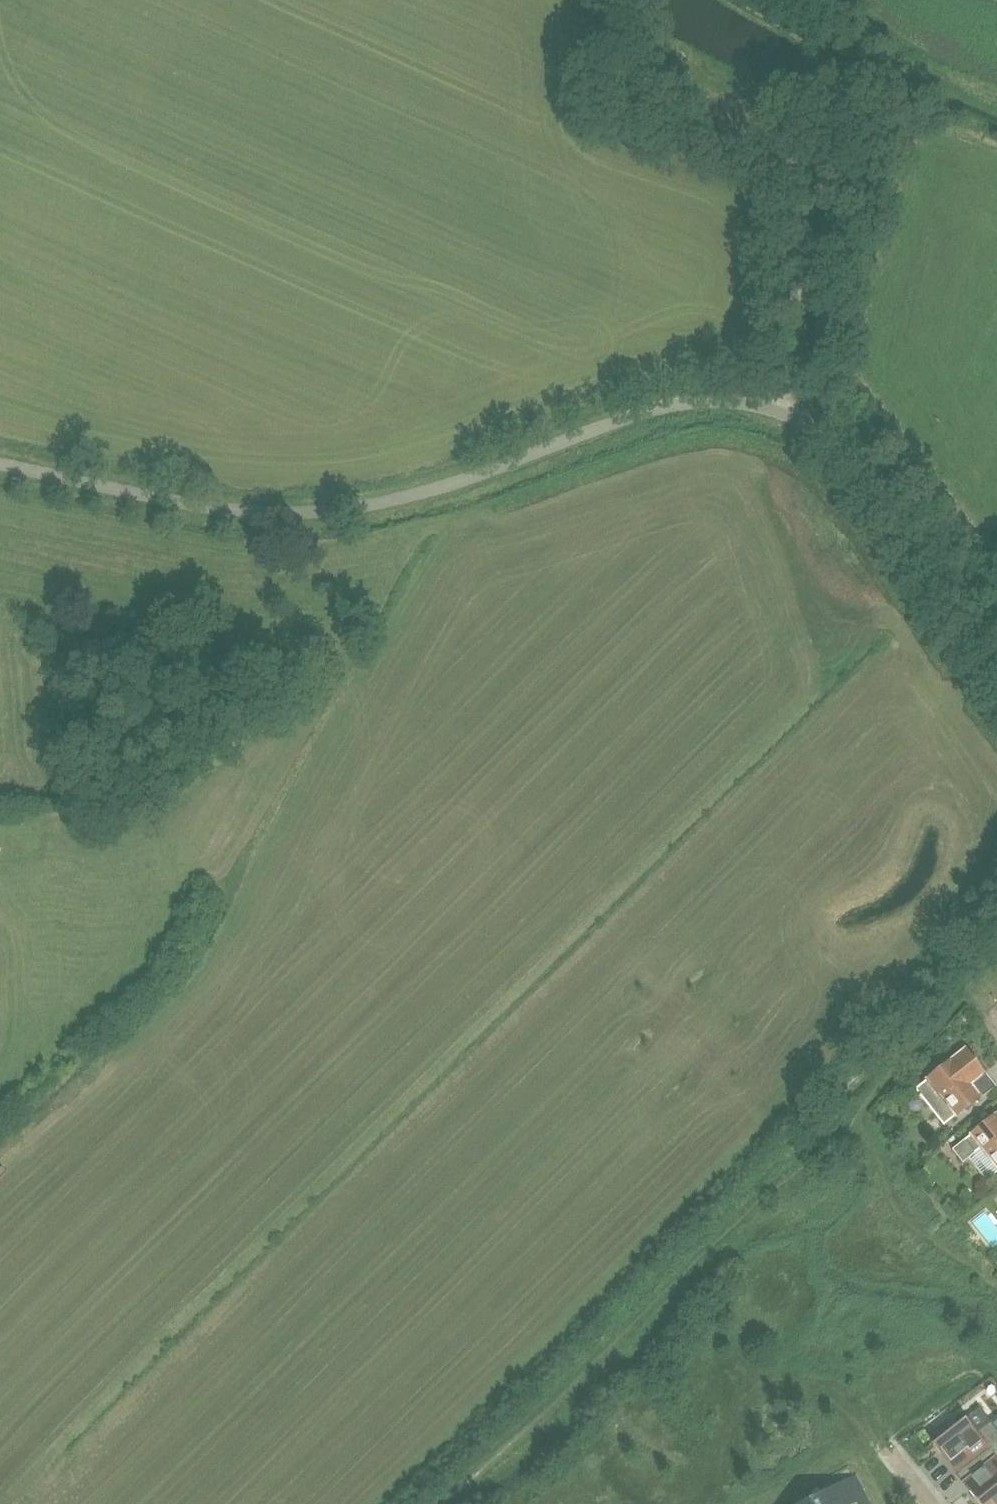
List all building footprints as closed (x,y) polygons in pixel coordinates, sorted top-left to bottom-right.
[(964,1049),(914,1089),(943,1125),(979,1096),(970,1084),(983,1073),(964,1049)] [(994,1115),(952,1149),(962,1162),(968,1158),(985,1180),(996,1171),(996,1118),(994,1115)] [(933,1445),(948,1463),(954,1458),(962,1468),(996,1441),(996,1430),(992,1424),(990,1421),(975,1433),(965,1420),(956,1427),(951,1420),(946,1419),(934,1429),(934,1433),(940,1440),(933,1445)] [(962,1468),(970,1478),(963,1483),(978,1501),(996,1486),(996,1441),(962,1468)] [(854,1477),(803,1503),(849,1503),(856,1501),(857,1503),(868,1503),(854,1477)] [(978,1501),(980,1503),(996,1503),(996,1486),(978,1501)]
